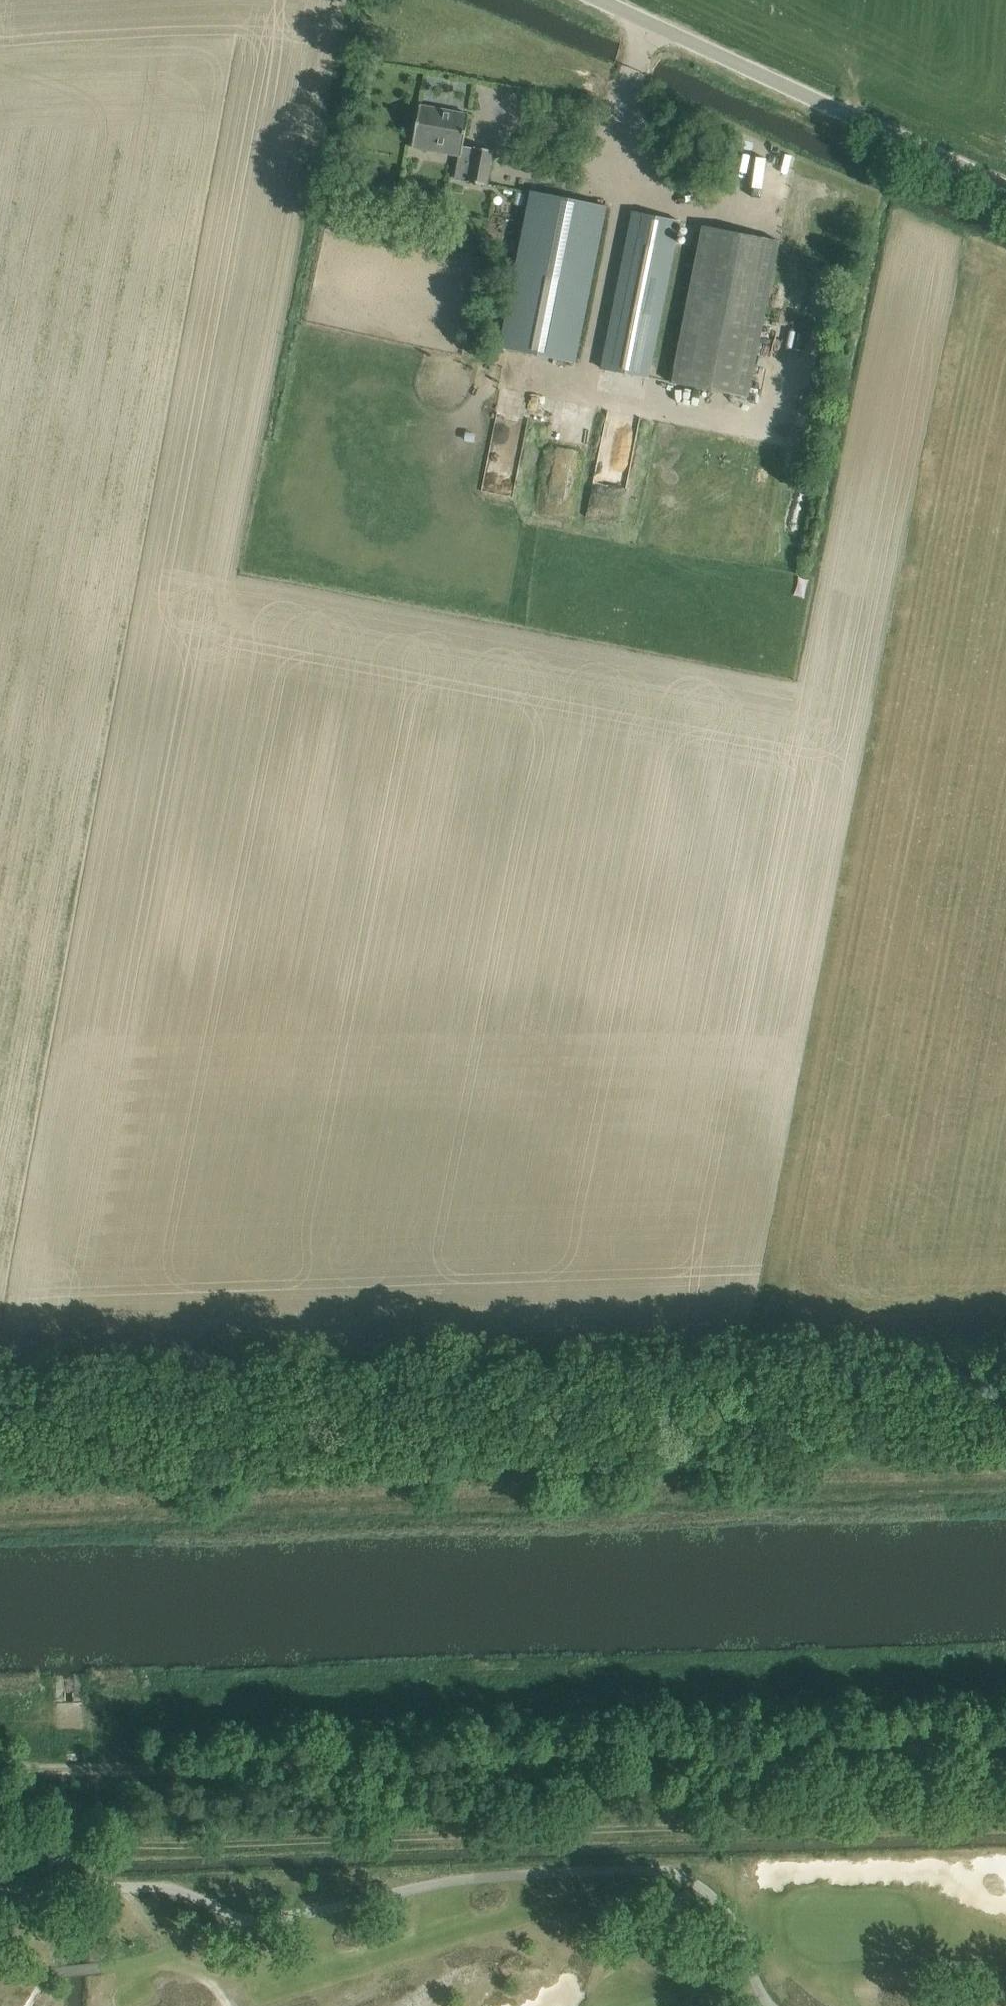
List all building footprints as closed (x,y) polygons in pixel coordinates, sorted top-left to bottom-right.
[(451,155),(460,156),(459,160),(471,163),(467,182),(486,186),(493,150),(474,147),(474,148),(463,146),(469,115),(419,105),(411,147),(413,147),(414,140),(452,147),(451,155)] [(531,191),(500,347),(575,363),(606,206),(531,191)] [(632,211),(601,368),(648,378),(680,221),(632,211)] [(749,398),(781,240),(702,225),(671,383),(749,398)]
